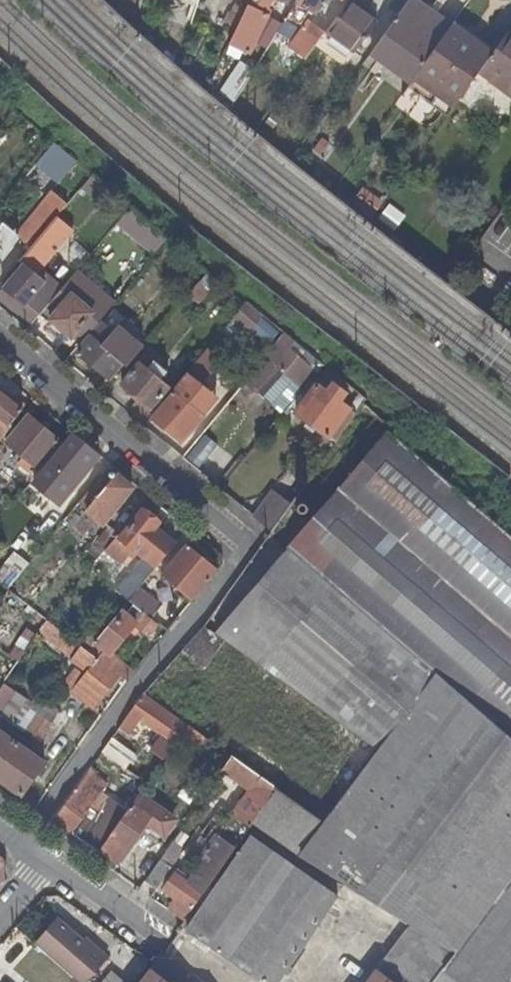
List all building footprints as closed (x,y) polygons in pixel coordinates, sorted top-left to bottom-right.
[(211,21),(218,0),(198,0),(194,15),(211,21)] [(234,33),(228,45),(248,55),(266,17),(255,11),(261,0),(251,0),(234,33)] [(296,4),(315,16),(323,3),(329,7),(333,1),(331,0),(298,0),(296,4)] [(412,0),(409,0),(371,54),(412,82),(451,28),(412,0)] [(378,24),(347,3),(325,34),(355,55),(378,24)] [(287,38),(305,14),(294,6),(276,30),(287,38)] [(234,33),(240,19),(231,15),(224,28),(234,33)] [(305,62),(324,35),(308,24),(292,45),(298,50),(294,55),(305,62)] [(491,55),(452,27),(451,28),(412,82),(406,91),(446,120),(475,79),(491,55)] [(510,29),(491,55),(475,79),(510,105),(510,30),(510,29)] [(361,186),(354,200),(377,212),(384,198),(361,186)] [(50,191),(13,234),(29,248),(66,204),(50,191)] [(395,229),(405,216),(389,203),(379,216),(395,229)] [(131,207),(122,218),(146,238),(155,227),(131,207)] [(73,231),(57,218),(21,262),(24,264),(3,290),(25,308),(28,305),(41,316),(59,293),(37,275),(73,231)] [(166,236),(155,227),(146,238),(157,247),(166,236)] [(13,248),(4,240),(0,246),(0,264),(13,248)] [(85,278),(77,272),(59,293),(41,316),(48,322),(50,320),(72,338),(90,316),(69,298),(85,278)] [(208,290),(198,281),(188,294),(198,303),(208,290)] [(258,320),(242,307),(231,320),(247,334),(258,320)] [(128,367),(143,348),(117,327),(112,334),(102,326),(79,353),(109,378),(122,362),(128,367)] [(288,350),(294,342),(285,334),(244,383),(258,394),(274,375),(271,372),(275,368),(301,392),(310,381),(316,374),(288,350)] [(205,351),(187,373),(201,384),(218,362),(205,351)] [(139,364),(122,385),(151,409),(169,388),(160,380),(166,372),(153,362),(147,370),(139,364)] [(301,392),(283,414),(286,416),(291,411),(328,438),(329,436),(349,410),(339,403),(344,395),(333,386),(327,394),(310,381),(301,392)] [(206,419),(172,391),(151,417),(185,444),(206,419)] [(11,428),(9,426),(24,408),(13,399),(9,404),(0,396),(0,442),(11,428)] [(356,415),(349,410),(329,436),(336,442),(356,415)] [(57,443),(27,418),(4,445),(17,455),(11,462),(30,477),(57,443)] [(200,434),(185,460),(202,470),(218,444),(200,434)] [(386,434),(288,551),(433,675),(483,717),(510,741),(510,541),(386,434)] [(47,461),(32,480),(59,502),(97,456),(72,436),(50,463),(47,461)] [(129,490),(105,471),(77,506),(100,525),(129,490)] [(271,532),(290,506),(274,494),(254,518),(271,532)] [(302,502),(298,502),(295,502),(293,504),(292,506),(291,511),(292,512),(293,514),(295,516),(297,517),(299,517),(301,517),(304,516),(306,513),(307,509),(307,507),(305,504),(304,503),(302,502)] [(77,506),(72,511),(78,516),(90,526),(85,533),(91,537),(100,525),(77,506)] [(115,538),(101,554),(114,565),(115,564),(119,566),(131,551),(144,562),(130,578),(140,586),(174,546),(152,528),(155,524),(140,511),(117,540),(115,538)] [(90,526),(78,516),(69,527),(82,537),(85,533),(90,526)] [(101,554),(115,538),(105,529),(85,554),(95,562),(101,554)] [(215,571),(185,547),(160,578),(191,604),(215,571)] [(433,675),(288,551),(216,635),(375,750),(376,751),(433,675)] [(0,571),(0,586),(6,591),(26,567),(12,556),(0,571)] [(159,606),(138,589),(127,603),(143,615),(148,620),(159,606)] [(133,624),(119,611),(85,653),(92,658),(99,649),(107,656),(133,624)] [(148,620),(143,615),(134,627),(146,637),(155,625),(148,620)] [(69,660),(79,648),(46,622),(36,635),(69,660)] [(79,648),(69,660),(85,673),(81,678),(73,672),(62,686),(70,693),(69,694),(91,711),(117,677),(92,658),(85,653),(79,648)] [(107,656),(99,649),(92,658),(117,677),(125,684),(132,676),(107,656)] [(510,885),(510,741),(483,717),(433,675),(376,751),(375,750),(347,789),(322,823),(299,854),(296,859),(357,895),(411,928),(456,956),(497,903),(510,885)] [(35,745),(55,716),(34,700),(27,709),(0,690),(0,721),(35,745)] [(159,734),(148,750),(163,761),(175,744),(170,741),(180,727),(140,699),(130,713),(159,734)] [(134,726),(124,719),(118,729),(127,736),(134,726)] [(187,727),(177,741),(198,755),(208,742),(187,727)] [(0,736),(0,784),(18,797),(40,765),(0,736)] [(135,755),(111,738),(101,752),(124,769),(135,755)] [(232,759),(223,772),(252,793),(244,806),(241,804),(232,816),(240,822),(232,833),(225,827),(218,837),(215,841),(197,866),(200,869),(189,884),(175,875),(164,891),(171,896),(166,904),(187,918),(255,822),(277,791),(232,759)] [(105,786),(87,773),(54,820),(96,851),(125,810),(110,799),(99,815),(90,808),(105,786)] [(277,791),(255,822),(299,854),(322,823),(277,791)] [(173,821),(138,796),(100,850),(118,863),(141,831),(157,843),(173,821)] [(215,841),(218,837),(212,832),(208,837),(215,841)] [(179,932),(180,932),(181,931),(189,937),(192,933),(261,981),(280,981),(284,975),(288,978),(293,972),(289,969),(302,949),(337,898),(309,877),(311,874),(305,870),(303,873),(287,862),(290,859),(284,855),(282,858),(253,838),(188,931),(182,926),(181,928),(180,928),(178,930),(179,932)] [(185,849),(174,841),(145,882),(156,890),(185,849)] [(497,903),(510,913),(510,885),(497,903)] [(436,981),(510,981),(510,913),(497,903),(456,956),(436,981)] [(36,945),(80,981),(89,981),(109,958),(86,938),(84,941),(58,919),(36,945)] [(376,975),(385,981),(436,981),(456,956),(411,928),(376,975)] [(306,952),(302,949),(289,969),(293,972),(306,952)] [(189,977),(169,961),(167,963),(162,959),(165,955),(162,953),(160,955),(160,957),(151,973),(144,981),(185,981),(189,977)] [(74,980),(60,968),(48,981),(72,981),(74,980)] [(112,971),(103,981),(125,981),(112,971)]
